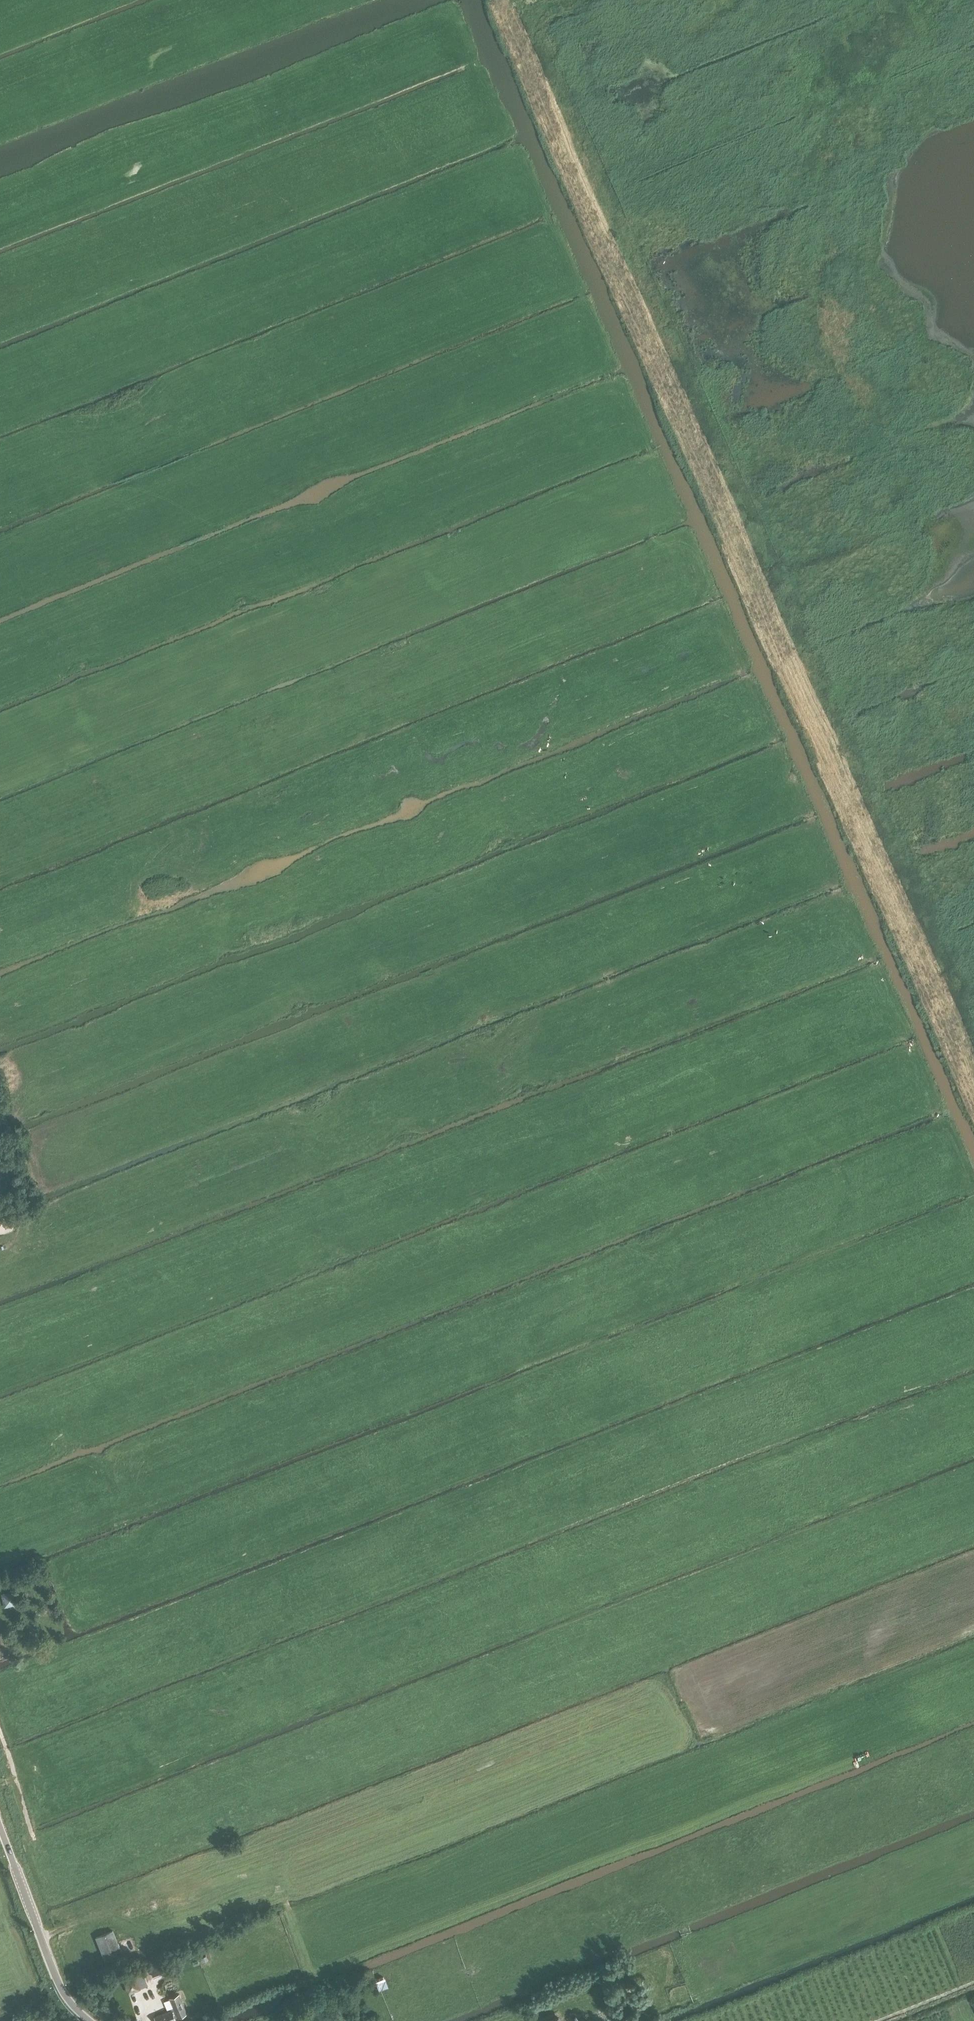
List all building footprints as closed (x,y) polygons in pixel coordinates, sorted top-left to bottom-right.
[(5,1608),(18,1605),(15,1591),(2,1593),(1,1594),(4,1606),(5,1608)] [(105,1961),(122,1954),(113,1930),(95,1937),(105,1961)] [(153,1977),(169,1971),(166,1961),(149,1968),(153,1977)] [(129,1993),(148,1986),(144,1974),(124,1981),(124,1982),(128,1993),(129,1993)] [(384,1975),(375,1978),(380,1990),(380,1989),(389,1986),(384,1975)] [(177,2018),(188,2013),(179,1994),(169,1998),(177,2018)] [(586,2011),(589,2020),(598,2020),(602,2020),(598,2007),(586,2011)] [(172,2010),(155,2016),(157,2020),(176,2020),(172,2010)] [(33,2020),(31,2020),(54,2020),(50,2011),(33,2018),(33,2020)]
